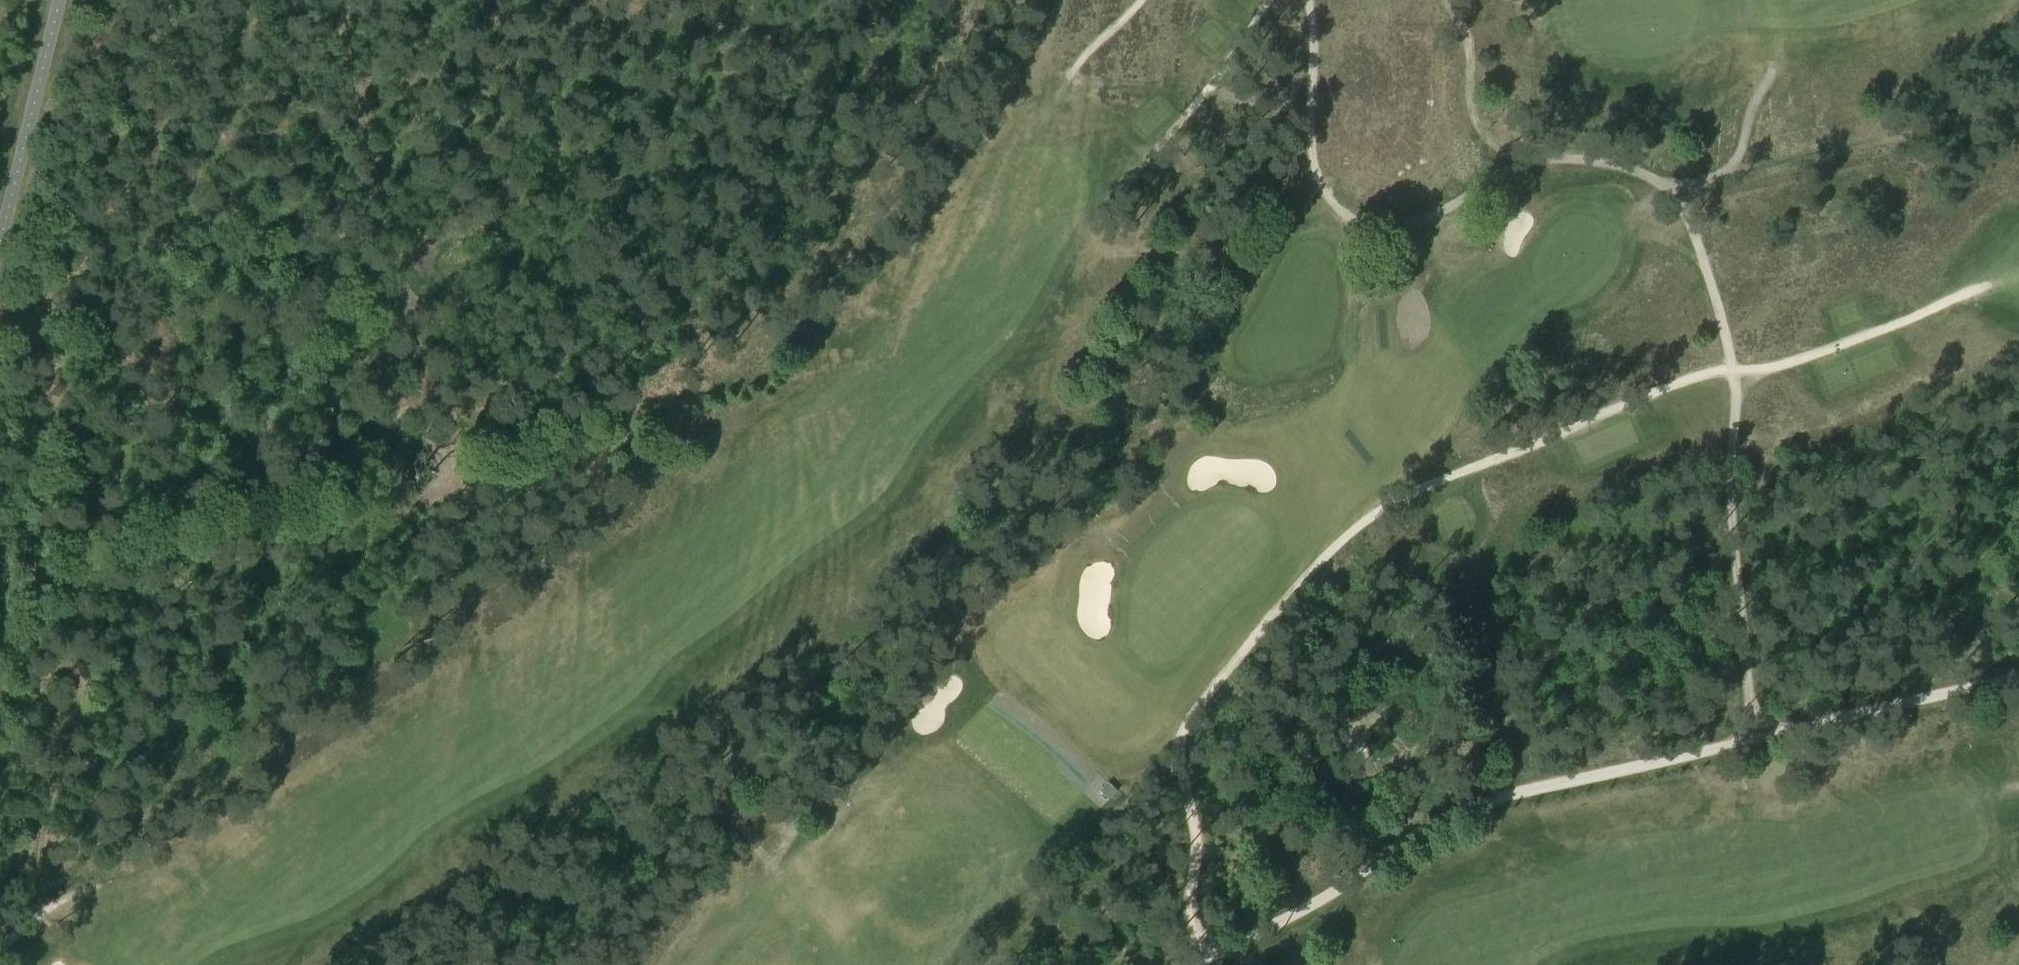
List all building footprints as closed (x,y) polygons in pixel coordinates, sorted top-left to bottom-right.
[(1118,790),(1108,781),(1099,791),(1109,799),(1118,790)]
